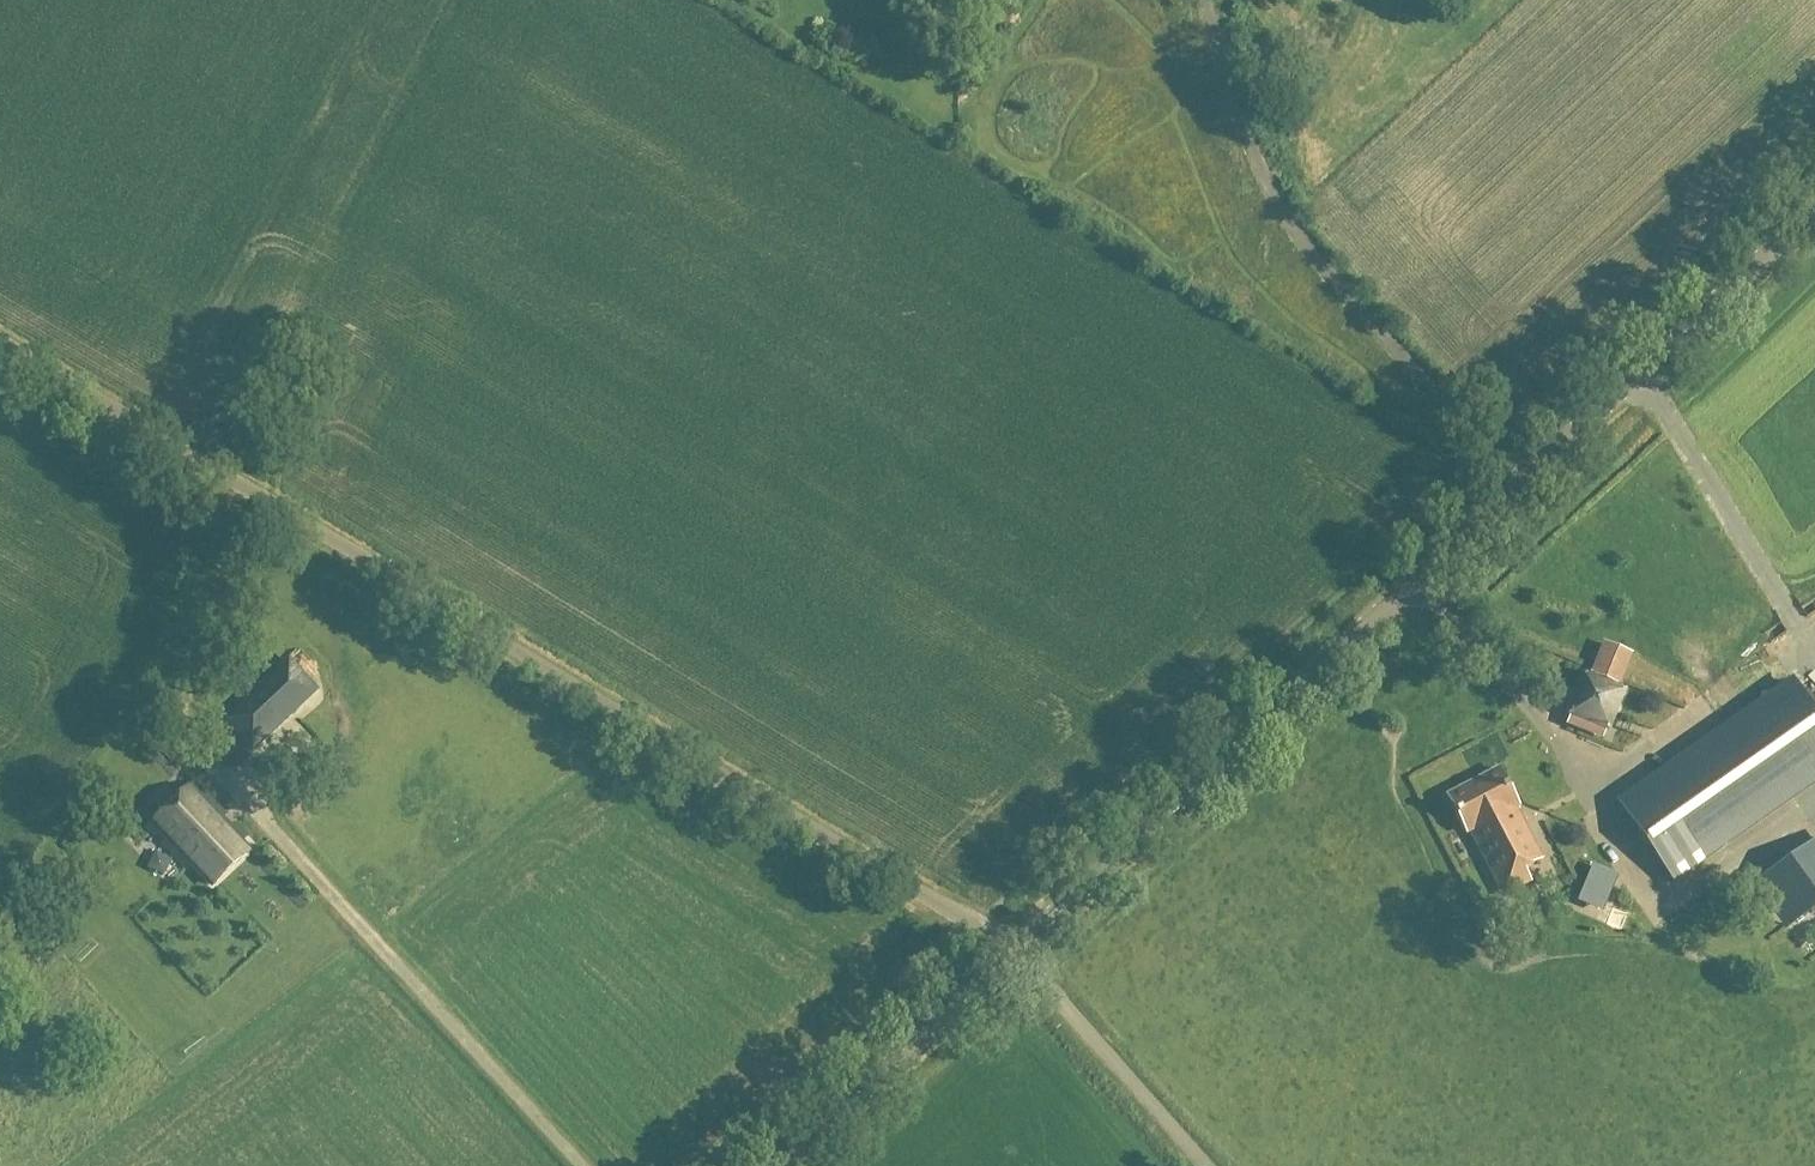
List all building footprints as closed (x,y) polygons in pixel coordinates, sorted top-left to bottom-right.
[(1585,680),(1570,716),(1607,731),(1621,695),(1617,693),(1631,657),(1604,647),(1590,682),(1585,680)] [(253,750),(273,732),(316,692),(290,664),(224,723),(252,752),(253,750)] [(1670,879),(1814,778),(1814,717),(1795,688),(1622,809),(1670,879)] [(1518,809),(1498,772),(1447,799),(1466,836),(1471,834),(1482,855),(1495,849),(1510,876),(1504,879),(1511,893),(1529,884),(1522,872),(1540,862),(1522,827),(1519,828),(1510,813),(1518,809)] [(212,888),(249,854),(241,845),(246,841),(195,786),(149,829),(184,866),(188,862),(212,888)] [(1759,884),(1780,914),(1800,900),(1810,915),(1814,911),(1814,844),(1759,884)] [(166,853),(155,867),(168,877),(179,862),(166,853)]
